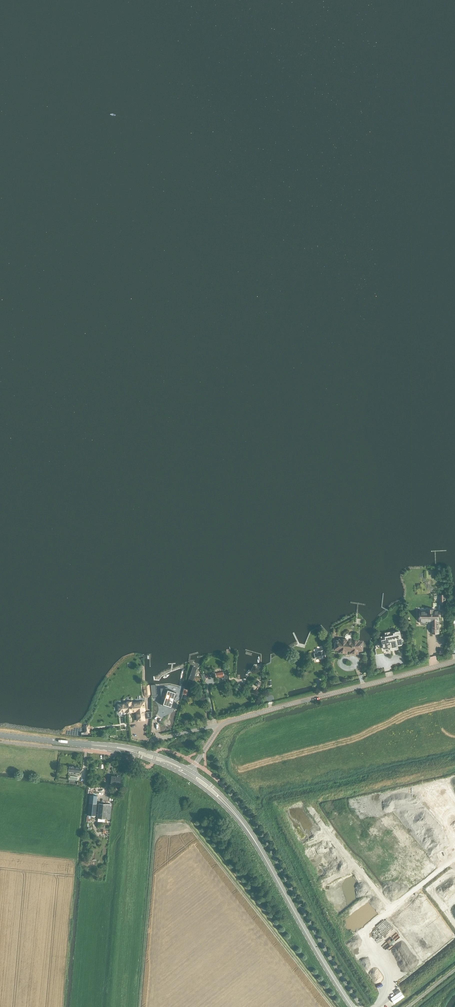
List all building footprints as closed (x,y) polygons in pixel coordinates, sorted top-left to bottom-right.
[(433,633),(439,633),(439,617),(441,617),(441,611),(434,611),(434,609),(428,610),(428,612),(420,612),(420,621),(422,621),(422,623),(428,623),(427,621),(432,620),(433,633)] [(386,639),(381,640),(383,647),(384,647),(385,653),(385,654),(386,654),(386,653),(391,652),(390,650),(397,648),(396,645),(402,644),(402,643),(400,634),(400,631),(394,632),(393,633),(394,635),(385,637),(386,639)] [(339,650),(339,652),(346,653),(346,650),(351,650),(350,653),(358,653),(358,650),(362,650),(363,641),(358,641),(358,640),(351,640),(351,642),(347,641),(347,640),(339,639),(339,641),(334,641),(334,649),(339,650)] [(318,652),(314,653),(316,659),(325,657),(324,651),(323,651),(323,650),(318,651),(318,652)] [(193,666),(188,681),(192,682),(194,678),(195,679),(196,676),(195,675),(198,668),(193,666)] [(151,694),(150,684),(143,685),(143,692),(144,694),(144,696),(146,697),(148,697),(150,697),(151,695),(151,694)] [(239,684),(235,691),(241,694),(244,686),(239,684)] [(168,687),(160,688),(161,690),(160,690),(161,693),(162,705),(163,705),(171,707),(176,695),(175,695),(176,692),(168,690),(168,687)] [(137,711),(137,714),(138,720),(144,720),(143,710),(145,710),(144,703),(138,704),(138,703),(132,703),(131,702),(125,702),(125,704),(118,705),(119,711),(126,711),(126,712),(137,711)] [(69,774),(80,775),(81,767),(70,766),(69,774)] [(119,786),(122,787),(122,784),(121,784),(121,777),(112,776),(111,783),(112,783),(111,786),(115,786),(115,783),(119,784),(119,786)] [(89,803),(88,815),(95,816),(96,804),(89,803)] [(99,803),(98,818),(106,819),(106,818),(110,818),(112,804),(108,804),(99,803)]
